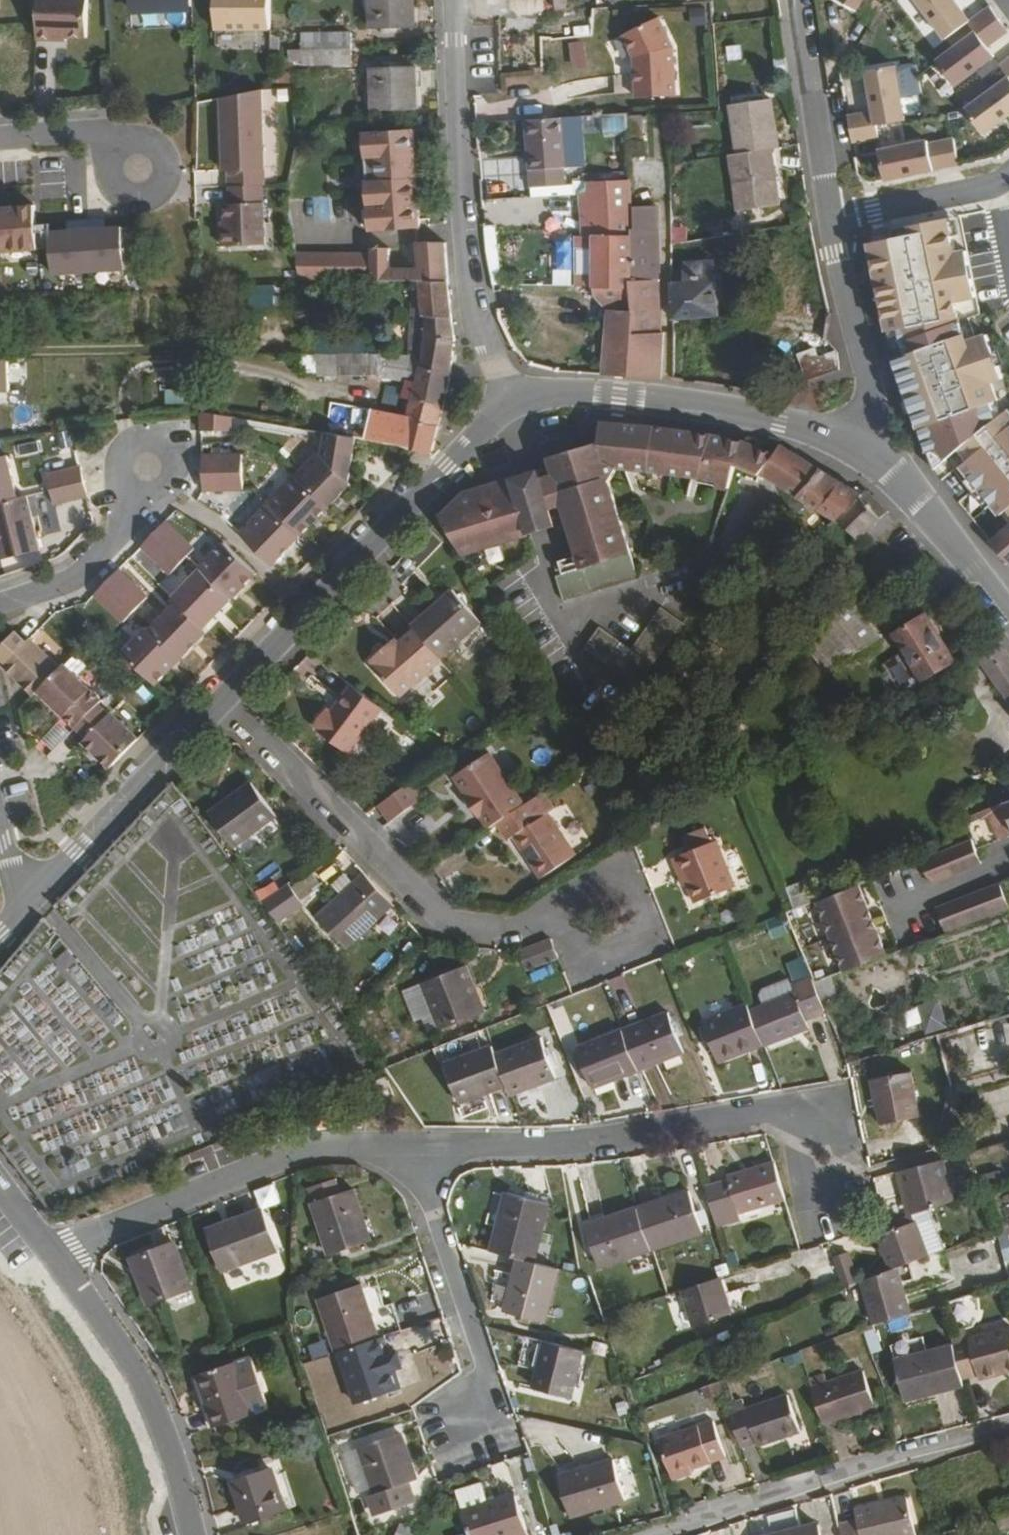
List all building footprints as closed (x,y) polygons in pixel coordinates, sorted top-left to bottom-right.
[(36,40),(54,41),(54,37),(65,37),(86,39),(87,0),(38,0),(36,22),(36,40)] [(192,7),(192,0),(134,0),(134,10),(192,7)] [(269,0),(214,0),(214,30),(270,30),(269,0)] [(413,28),(412,0),(369,0),(370,28),(413,28)] [(553,10),(570,9),(569,0),(552,0),(553,10)] [(855,9),(860,0),(841,0),(855,9)] [(945,38),(968,22),(975,32),(976,31),(978,33),(999,18),(990,6),(970,21),(954,0),(917,0),(945,38)] [(693,27),(710,25),(707,8),(691,10),(693,27)] [(657,18),(621,36),(632,59),(634,98),(674,96),(672,47),(657,18)] [(975,32),(936,61),(954,85),(994,55),(987,46),(1008,31),(999,18),(978,33),(976,31),(975,32)] [(303,49),(351,48),(351,33),(304,35),(303,49)] [(586,43),(564,44),(566,69),(588,68),(586,43)] [(352,63),(351,48),(303,49),(303,65),(352,63)] [(303,65),(303,49),(288,49),(288,65),(303,65)] [(999,64),(1008,77),(1008,76),(1008,57),(999,64)] [(895,65),(866,70),(873,110),(847,115),(852,141),(878,137),(876,124),(905,119),(895,65)] [(415,109),(414,68),(371,67),(373,110),(415,109)] [(1008,77),(966,108),(984,133),(1008,114),(1008,76),(1008,77)] [(274,186),(275,186),(261,92),(220,99),(231,172),(236,171),(238,186),(241,203),(236,203),(240,222),(235,223),(238,246),(281,240),(274,186)] [(771,149),(778,148),(772,103),(731,108),(737,154),(730,156),(737,209),(777,201),(771,149)] [(561,117),(525,119),(528,187),(560,185),(559,167),(564,167),(561,117)] [(423,229),(417,129),(368,133),(373,232),(423,229)] [(607,313),(604,374),(660,377),(660,333),(657,333),(656,230),(631,230),(630,212),(652,212),(649,130),(628,131),(628,184),(591,185),(580,193),(582,240),(577,240),(578,284),(578,291),(594,291),(594,294),(609,310),(607,313)] [(961,163),(956,137),(930,142),(930,139),(881,149),(887,179),(961,163)] [(948,217),(892,228),(893,237),(870,242),(891,351),(933,467),(951,453),(1008,523),(1008,411),(1008,410),(1004,415),(991,381),(1003,377),(987,333),(975,337),(968,317),(979,313),(967,250),(955,252),(948,217)] [(51,278),(125,277),(124,230),(50,232),(51,278)] [(419,282),(447,280),(449,245),(420,244),(420,264),(390,263),(389,243),(372,242),(372,248),(293,245),(297,283),(419,282)] [(671,282),(671,319),(719,314),(713,262),(685,263),(685,282),(671,282)] [(421,316),(451,318),(447,280),(419,282),(421,314),(421,316)] [(249,312),(277,311),(276,286),(248,287),(249,312)] [(421,363),(450,371),(454,344),(454,340),(451,318),(421,316),(421,314),(411,314),(411,329),(423,328),(422,357),(421,363)] [(420,450),(430,454),(450,371),(421,363),(422,357),(390,352),(315,353),(316,375),(340,375),(341,360),(357,360),(357,363),(382,370),(381,377),(414,386),(406,420),(370,409),(365,439),(402,446),(420,450)] [(806,364),(813,379),(838,368),(836,353),(806,364)] [(711,433),(665,426),(601,422),(601,441),(551,456),(556,475),(543,479),(540,469),(464,493),(439,517),(462,552),(556,526),(551,507),(566,504),(584,565),(556,574),(563,601),(638,578),(612,480),(618,466),(648,471),(692,477),(691,482),(727,487),(736,463),(762,473),(752,489),(776,506),(787,489),(814,507),(802,522),(820,536),(802,559),(811,569),(817,563),(830,547),(836,554),(835,555),(838,558),(862,535),(886,510),(866,490),(861,494),(779,444),(773,454),(738,440),(711,433)] [(327,510),(349,487),(347,484),(353,450),(326,436),(321,460),(317,456),(295,478),(327,510)] [(15,498),(5,455),(0,456),(0,502),(15,498)] [(201,457),(201,492),(241,493),(241,491),(241,459),(201,457)] [(52,507),(85,499),(79,468),(44,477),(52,507)] [(298,539),(327,510),(295,478),(293,476),(265,504),(267,506),(298,539)] [(0,502),(0,561),(37,551),(25,496),(15,498),(0,502)] [(269,567),(298,539),(267,506),(238,535),(269,567)] [(192,551),(164,523),(139,547),(167,575),(179,562),(192,551)] [(990,540),(1008,564),(1008,524),(990,540)] [(422,531),(408,555),(422,564),(436,540),(422,531)] [(229,600),(254,576),(221,544),(197,569),(202,574),(229,600)] [(115,571),(91,596),(120,624),(130,614),(132,612),(144,599),(115,571)] [(206,634),(234,606),(229,600),(202,574),(173,602),(175,604),(206,634)] [(878,690),(886,703),(914,686),(881,636),(878,620),(876,616),(891,602),(887,598),(892,593),(888,588),(883,592),(877,587),(862,600),(855,591),(841,603),(806,632),(834,667),(856,653),(878,690)] [(455,591),(413,626),(416,630),(442,659),(482,624),(455,591)] [(177,662),(206,634),(175,604),(147,632),(177,662)] [(636,685),(658,654),(681,622),(660,607),(630,649),(599,626),(584,647),(636,685)] [(955,660),(926,613),(894,635),(921,679),(955,660)] [(133,667),(152,687),(177,662),(147,632),(144,629),(119,654),(133,667)] [(442,659),(416,630),(401,644),(398,641),(374,662),(376,665),(374,667),(401,697),(443,661),(442,659)] [(30,697),(35,692),(57,671),(26,639),(22,642),(12,632),(0,644),(0,661),(3,664),(0,667),(30,697)] [(998,641),(990,640),(975,653),(1008,699),(1008,655),(998,641)] [(35,692),(72,730),(94,707),(98,703),(62,666),(57,671),(35,692)] [(385,709),(355,686),(333,714),(329,710),(317,725),(322,729),(320,732),(349,755),(385,709)] [(78,745),(104,771),(133,742),(107,716),(105,717),(94,707),(72,730),(82,740),(78,745)] [(483,816),(491,828),(496,824),(525,804),(492,754),(458,776),(471,797),(469,798),(481,818),(483,816)] [(379,804),(392,820),(433,792),(422,776),(379,804)] [(274,815),(251,782),(207,812),(232,846),(274,815)] [(525,804),(496,824),(507,840),(514,836),(542,879),(576,856),(548,815),(554,810),(543,793),(525,804)] [(1008,835),(1008,800),(977,812),(980,820),(982,825),(993,821),(999,839),(1008,835)] [(689,871),(693,883),(700,900),(738,886),(715,823),(693,831),(699,849),(678,856),(684,872),(689,871)] [(982,861),(973,836),(921,856),(930,880),(982,861)] [(688,885),(693,883),(689,871),(684,872),(688,885)] [(347,948),(394,905),(365,873),(317,916),(347,948)] [(288,881),(261,900),(276,919),(302,902),(288,881)] [(854,883),(816,898),(843,967),(886,952),(858,881),(854,883)] [(945,933),(1008,908),(1008,905),(1001,885),(936,909),(945,933)] [(525,973),(561,960),(553,937),(517,951),(525,973)] [(444,1026),(472,1015),(477,1013),(469,988),(474,985),(467,964),(422,982),(438,1029),(444,1026)] [(763,1042),(764,1044),(809,1026),(806,1017),(825,1008),(815,985),(813,978),(793,985),(796,993),(763,1005),(750,1011),(763,1042)] [(760,996),(763,1005),(796,993),(793,985),(791,980),(763,989),(760,996)] [(428,1033),(438,1029),(422,982),(403,991),(414,1022),(423,1019),(428,1033)] [(469,988),(477,1013),(484,1010),(474,985),(469,988)] [(906,1008),(914,1036),(944,1028),(936,999),(906,1008)] [(718,1060),(763,1042),(750,1011),(748,1005),(703,1022),(718,1060)] [(623,1030),(638,1069),(684,1051),(668,1012),(623,1030)] [(446,1033),(475,1022),(472,1015),(444,1026),(446,1033)] [(450,1041),(478,1030),(475,1022),(446,1033),(450,1041)] [(593,1086),(638,1069),(623,1030),(579,1047),(593,1086)] [(508,1084),(511,1093),(556,1077),(542,1037),(496,1054),(508,1084)] [(508,1084),(496,1054),(493,1046),(445,1064),(459,1102),(508,1084)] [(921,1111),(913,1068),(874,1075),(882,1119),(921,1111)] [(932,1206),(969,1194),(963,1173),(950,1177),(944,1156),(899,1169),(911,1213),(914,1212),(932,1206)] [(740,1210),(785,1197),(775,1163),(729,1176),(729,1179),(705,1186),(716,1225),(741,1217),(740,1210)] [(370,1239),(352,1188),(341,1193),(335,1178),(308,1188),(330,1253),(370,1239)] [(638,1207),(651,1247),(703,1230),(689,1190),(638,1207)] [(508,1191),(492,1250),(519,1258),(533,1262),(549,1203),(508,1191)] [(884,1197),(876,1198),(880,1223),(887,1221),(884,1197)] [(944,1247),(946,1246),(932,1206),(914,1212),(916,1217),(930,1254),(944,1247)] [(599,1265),(651,1247),(638,1207),(585,1225),(599,1265)] [(262,1208),(208,1230),(222,1269),(278,1249),(262,1208)] [(912,1218),(911,1213),(887,1221),(880,1223),(882,1230),(912,1218)] [(906,1263),(930,1254),(916,1217),(912,1218),(882,1230),(878,1233),(893,1268),(906,1263)] [(995,1227),(1003,1259),(1008,1258),(1008,1221),(995,1227)] [(984,1238),(982,1232),(946,1246),(947,1254),(984,1238)] [(190,1288),(173,1242),(133,1258),(150,1304),(190,1288)] [(834,1260),(845,1288),(860,1282),(849,1255),(834,1260)] [(533,1262),(519,1258),(505,1310),(545,1321),(560,1268),(533,1262)] [(893,1268),(867,1279),(880,1313),(918,1297),(906,1263),(893,1268)] [(299,1290),(312,1285),(308,1272),(293,1276),(299,1290)] [(728,1274),(690,1287),(702,1322),(739,1309),(728,1274)] [(339,1350),(379,1336),(361,1284),(318,1298),(336,1351),(339,1350)] [(864,1328),(874,1355),(884,1350),(874,1324),(864,1328)] [(954,1344),(961,1375),(978,1372),(979,1375),(1008,1366),(1008,1329),(970,1340),(967,1329),(950,1333),(954,1344)] [(397,1387),(379,1336),(339,1350),(357,1400),(397,1387)] [(904,1400),(964,1385),(961,1375),(954,1344),(926,1351),(921,1336),(889,1345),(904,1400)] [(584,1350),(546,1339),(534,1387),(571,1396),(584,1350)] [(197,1375),(215,1426),(253,1412),(236,1362),(197,1375)] [(812,1389),(824,1424),(874,1408),(863,1372),(812,1389)] [(720,1387),(718,1381),(701,1388),(703,1393),(720,1387)] [(957,1388),(942,1393),(951,1421),(966,1415),(957,1388)] [(737,1439),(740,1447),(754,1442),(756,1447),(801,1432),(789,1395),(744,1411),(741,1402),(727,1406),(728,1409),(737,1439)] [(732,1440),(737,1439),(728,1409),(722,1412),(732,1440)] [(724,1455),(713,1421),(658,1440),(669,1472),(724,1455)] [(345,1440),(341,1429),(326,1433),(330,1445),(345,1440)] [(401,1433),(361,1446),(377,1494),(371,1496),(377,1517),(415,1503),(408,1483),(417,1479),(401,1433)] [(625,1499),(615,1458),(559,1476),(570,1515),(625,1499)] [(285,1509),(271,1467),(233,1480),(247,1522),(285,1509)] [(463,1510),(489,1502),(482,1481),(457,1489),(463,1510)] [(527,1533),(529,1532),(516,1493),(489,1502),(463,1510),(472,1534),(528,1534),(527,1533)] [(837,1519),(841,1534),(915,1534),(916,1534),(906,1493),(854,1505),(856,1516),(837,1519)] [(770,1516),(772,1528),(793,1526),(791,1514),(770,1516)] [(819,1523),(772,1534),(822,1534),(819,1523)] [(407,1527),(394,1524),(391,1534),(405,1534),(407,1527)]
